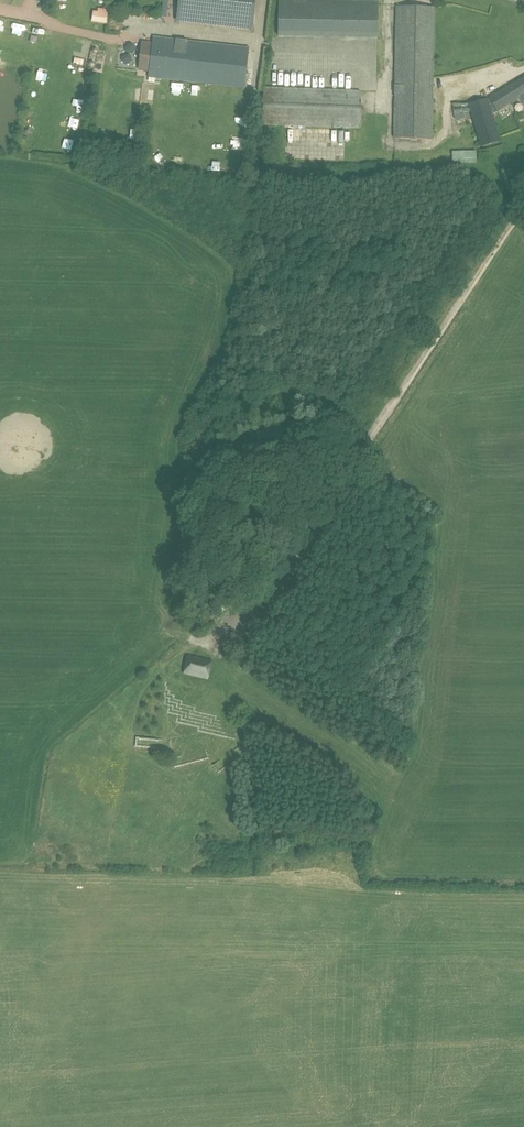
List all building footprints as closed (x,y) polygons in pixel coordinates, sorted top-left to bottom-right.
[(177,20),(251,29),(254,0),(180,0),(177,20)] [(378,38),(378,2),(296,0),(279,0),(279,36),(378,38)] [(394,139),(432,139),(434,7),(397,6),(394,139)] [(93,12),(92,21),(106,22),(107,10),(98,9),(98,12),(93,12)] [(152,44),(144,43),(143,43),(141,69),(150,70),(149,77),(245,88),(246,79),(249,47),(153,36),(152,44)] [(292,73),(295,66),(284,62),(282,70),(292,73)] [(331,75),(336,67),(332,64),(326,72),(331,75)] [(267,75),(267,83),(286,84),(286,76),(267,75)] [(345,75),(345,79),(340,79),(340,86),(356,87),(357,76),(345,75)] [(306,85),(306,76),(295,76),(295,85),(306,85)] [(480,145),(499,140),(492,114),(520,97),(523,104),(523,76),(489,97),(469,104),(474,124),(478,136),(480,145)] [(361,91),(264,88),(262,125),(360,128),(361,91)] [(458,126),(474,124),(469,104),(453,105),(454,112),(458,126)] [(375,136),(387,132),(385,126),(373,131),(375,136)] [(94,139),(105,146),(110,137),(100,131),(94,139)] [(328,136),(328,144),(341,143),(341,135),(328,136)] [(449,159),(472,160),(473,148),(449,147),(449,159)] [(183,674),(208,680),(212,661),(187,655),(183,674)]
